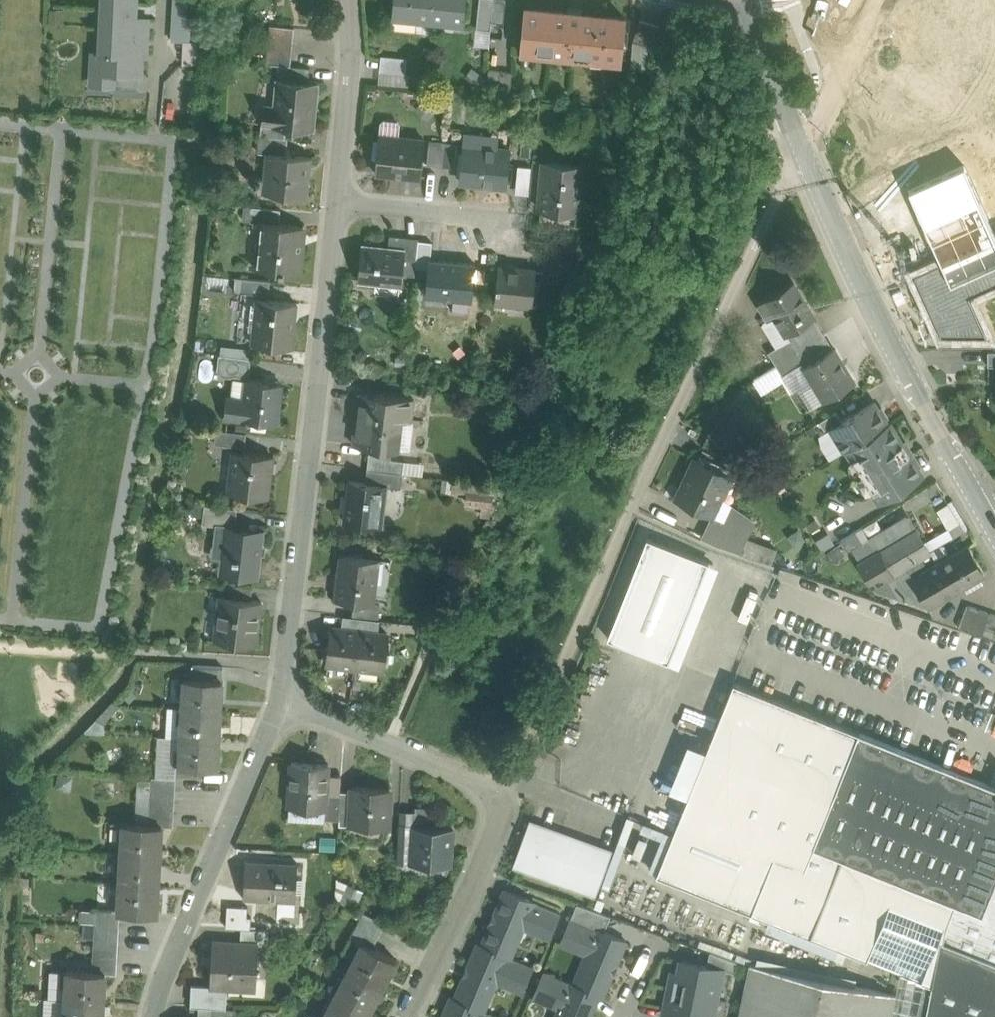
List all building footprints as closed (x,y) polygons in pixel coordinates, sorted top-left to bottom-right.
[(135,18),(136,0),(103,0),(102,17),(135,18)] [(171,40),(189,41),(190,18),(185,17),(186,0),(173,0),(171,40)] [(392,13),(431,17),(433,0),(393,0),(392,13)] [(431,17),(463,20),(465,0),(433,0),(431,17)] [(476,28),(490,30),(493,0),(479,0),(476,28)] [(492,21),(504,23),(506,0),(494,0),(492,21)] [(569,55),(575,9),(568,9),(567,11),(527,7),(525,6),(520,50),(569,55)] [(575,9),(569,55),(572,55),(572,57),(590,58),(590,57),(620,60),(625,17),(622,17),(582,13),(582,10),(575,9)] [(135,18),(102,17),(100,52),(100,53),(140,55),(146,56),(148,19),(135,18)] [(662,27),(639,20),(633,41),(655,48),(662,27)] [(294,26),(270,24),(269,37),(293,40),(294,26)] [(476,28),(474,48),(488,50),(490,30),(476,28)] [(293,40),(269,37),(268,50),(292,52),(293,40)] [(655,48),(633,41),(627,60),(649,67),(655,48)] [(292,52),(268,50),(266,63),(282,64),(290,65),(292,52)] [(140,55),(100,53),(100,52),(94,52),(93,74),(111,74),(139,76),(141,76),(142,60),(140,60),(140,55)] [(406,59),(382,57),(381,71),(404,73),(406,59)] [(290,65),(282,64),(281,79),(308,82),(310,67),(290,65)] [(512,72),(489,69),(486,93),(510,96),(512,72)] [(404,73),(381,71),(380,83),(404,85),(404,73)] [(93,74),(93,85),(110,86),(111,74),(93,74)] [(139,76),(111,74),(110,86),(138,88),(139,76)] [(281,79),(276,78),(274,104),(267,104),(265,122),(265,123),(272,124),(286,125),(313,128),(315,109),(311,108),(313,84),(317,84),(317,83),(308,82),(281,79)] [(397,121),(383,119),(380,122),(379,134),(378,134),(375,172),(420,177),(424,138),(398,136),(400,124),(397,121)] [(286,125),(272,124),(265,123),(265,122),(261,122),(260,135),(285,137),(286,125)] [(464,143),(498,147),(499,135),(465,132),(464,143)] [(285,137),(260,135),(258,151),(273,152),(286,154),(287,137),(285,137)] [(443,141),(429,140),(427,164),(441,165),(443,141)] [(457,143),(443,141),(441,165),(455,167),(457,143)] [(498,147),(464,143),(460,180),(505,185),(509,148),(498,147)] [(286,154),(273,152),(269,192),(305,196),(307,176),(305,176),(307,156),(286,154)] [(580,165),(545,161),(540,210),(576,213),(580,165)] [(991,344),(968,301),(994,289),(994,242),(994,243),(964,166),(910,190),(944,267),(910,280),(938,343),(991,344)] [(514,197),(530,198),(533,169),(517,167),(514,197)] [(280,209),(252,206),(251,221),(264,223),(264,222),(279,223),(280,209)] [(279,223),(264,222),(264,223),(260,266),(254,265),(254,266),(298,271),(303,226),(279,223)] [(388,247),(361,244),(358,279),(401,283),(402,273),(406,236),(390,234),(388,247)] [(418,237),(406,236),(402,273),(414,274),(418,237)] [(431,242),(418,240),(416,265),(428,267),(429,259),(431,242)] [(573,247),(545,244),(544,258),(571,261),(573,247)] [(571,261),(544,258),(542,271),(570,274),(571,261)] [(429,259),(428,267),(425,295),(457,298),(471,299),(475,263),(429,259)] [(536,269),(498,265),(494,301),(532,305),(536,269)] [(270,280),(243,277),(241,292),(269,295),(270,280)] [(817,322),(792,281),(759,302),(769,318),(775,315),(789,338),(790,339),(817,322)] [(457,298),(425,295),(424,306),(450,308),(457,298)] [(293,302),(258,298),(253,343),(290,347),(294,317),(291,317),(293,302)] [(758,325),(772,349),(789,338),(775,315),(769,318),(758,325)] [(817,322),(790,339),(789,338),(772,349),(768,351),(776,363),(824,333),(817,322)] [(824,333),(776,363),(776,364),(782,374),(791,369),(802,362),(804,365),(833,347),(824,333)] [(220,345),(219,354),(251,358),(252,349),(220,345)] [(833,347),(804,365),(825,399),(855,381),(846,366),(845,367),(833,347)] [(251,358),(219,354),(217,370),(249,374),(251,358)] [(804,365),(802,362),(791,369),(811,402),(814,406),(825,400),(804,365)] [(760,388),(782,374),(776,364),(754,378),(760,388)] [(281,383),(247,379),(246,383),(244,399),(228,398),(227,397),(224,416),(276,423),(281,383)] [(230,381),(228,398),(244,399),(246,383),(230,381)] [(414,399),(360,392),(354,444),(370,446),(392,448),(396,418),(411,420),(414,399)] [(842,421),(831,428),(844,450),(847,449),(887,424),(887,423),(883,418),(886,416),(881,408),(878,410),(873,402),(842,421)] [(835,411),(819,421),(825,431),(831,428),(842,421),(835,411)] [(759,431),(736,412),(716,435),(724,442),(728,437),(743,450),(759,431)] [(901,443),(889,422),(887,423),(887,424),(847,449),(853,459),(851,460),(851,462),(854,460),(872,490),(870,491),(870,492),(872,491),(879,502),(921,475),(909,455),(911,453),(903,442),(901,443)] [(246,433),(216,429),(214,443),(244,447),(246,433)] [(370,446),(368,456),(391,458),(392,448),(370,446)] [(272,455),(234,451),(229,492),(267,497),(272,455)] [(368,456),(367,469),(403,473),(404,460),(391,458),(368,456)] [(729,472),(697,457),(677,499),(709,514),(718,494),(729,472)] [(854,460),(851,462),(849,464),(850,468),(851,473),(853,479),(856,484),(860,488),(863,491),(866,493),(870,491),(872,490),(854,460)] [(403,473),(367,469),(365,482),(383,484),(383,485),(401,487),(403,473)] [(365,482),(349,480),(344,522),(378,526),(383,485),(383,484),(365,482)] [(492,485),(466,482),(464,491),(470,492),(469,501),(483,503),(482,513),(491,514),(494,495),(490,495),(492,485)] [(236,509),(206,505),(204,519),(234,522),(236,509)] [(715,544),(739,553),(746,539),(754,522),(732,507),(715,544)] [(868,538),(851,548),(873,586),(921,557),(929,552),(908,515),(868,538)] [(263,531),(217,525),(215,545),(224,546),(221,571),(258,576),(263,531)] [(862,527),(841,539),(848,550),(851,548),(868,538),(862,527)] [(612,637),(686,663),(722,560),(648,534),(612,637)] [(746,539),(739,553),(770,563),(777,550),(746,539)] [(921,591),(975,560),(967,546),(927,569),(913,577),(921,591)] [(378,559),(340,555),(335,599),(354,601),(373,603),(373,602),(378,559)] [(921,557),(873,586),(929,605),(921,591),(913,577),(927,569),(921,557)] [(373,602),(380,603),(386,603),(391,561),(378,559),(373,602)] [(975,560),(921,591),(929,605),(983,574),(975,560)] [(252,587),(222,583),(221,595),(251,599),(252,587)] [(221,595),(215,640),(255,645),(261,601),(251,599),(221,595)] [(380,603),(373,602),(373,603),(354,601),(352,616),(378,619),(380,603)] [(967,604),(959,627),(993,639),(994,633),(994,614),(967,604)] [(376,631),(378,619),(352,616),(342,615),(341,627),(360,629),(376,631)] [(355,667),(360,629),(341,627),(332,626),(327,664),(355,667)] [(360,629),(355,667),(383,670),(387,633),(376,631),(360,629)] [(222,679),(184,677),(184,679),(183,707),(220,709),(221,681),(222,681),(222,679)] [(805,865),(859,729),(735,677),(657,870),(933,979),(945,921),(805,865)] [(170,707),(169,736),(181,736),(183,707),(170,707)] [(220,709),(183,707),(181,736),(219,738),(220,709)] [(859,729),(825,814),(805,865),(945,921),(933,979),(925,1016),(994,1016),(994,783),(859,729)] [(180,766),(181,736),(169,736),(167,766),(180,766)] [(219,738),(181,736),(180,766),(217,768),(218,767),(217,767),(219,738)] [(328,763),(291,761),(289,807),(325,809),(326,809),(327,790),(328,768),(328,763)] [(342,769),(328,768),(327,790),(341,791),(342,769)] [(175,777),(153,776),(153,788),(175,789),(175,777)] [(389,787),(353,785),(352,791),(351,825),(387,827),(389,787)] [(175,789),(153,788),(152,800),(174,801),(175,789)] [(341,791),(327,790),(326,809),(325,809),(324,818),(339,819),(341,791)] [(352,791),(341,791),(339,819),(339,824),(351,825),(352,791)] [(174,801),(152,800),(151,812),(173,813),(174,801)] [(400,810),(398,833),(413,834),(414,825),(425,826),(426,811),(400,810)] [(173,813),(151,812),(151,823),(162,824),(173,825),(173,813)] [(162,824),(124,822),(122,852),(160,854),(162,824)] [(611,852),(532,823),(528,836),(525,835),(521,846),(524,847),(517,864),(596,893),(611,852)] [(425,826),(414,825),(413,834),(412,863),(450,865),(452,827),(425,826)] [(413,834),(398,833),(397,862),(412,863),(413,834)] [(160,854),(122,852),(121,881),(158,883),(160,854)] [(298,863),(246,860),(243,898),(272,900),(296,901),(298,863)] [(158,883),(121,881),(119,911),(120,911),(156,913),(158,883)] [(560,912),(505,889),(481,944),(511,957),(526,921),(552,932),(560,912)] [(296,901),(272,900),(271,915),(295,917),(296,901)] [(604,913),(577,903),(571,917),(598,929),(604,913)] [(248,906),(227,905),(226,927),(241,928),(251,928),(251,916),(247,916),(248,906)] [(119,911),(96,910),(96,923),(119,924),(120,911),(119,911)] [(385,923),(363,912),(358,922),(379,933),(385,923)] [(251,917),(251,928),(269,929),(269,917),(251,916),(251,917)] [(598,929),(571,917),(563,936),(589,947),(573,984),(599,995),(602,997),(626,941),(598,929)] [(379,933),(358,922),(351,937),(362,943),(363,942),(373,947),(379,933)] [(119,924),(96,923),(95,935),(119,936),(119,924)] [(251,928),(241,928),(241,942),(257,943),(257,944),(268,944),(269,929),(251,928)] [(119,936),(95,935),(94,947),(118,948),(119,936)] [(240,942),(213,940),(210,985),(210,986),(226,987),(228,987),(255,989),(255,984),(257,944),(257,943),(241,942),(240,942)] [(373,947),(363,942),(362,943),(349,968),(382,985),(396,959),(373,947)] [(481,944),(478,943),(454,998),(484,1011),(499,974),(525,985),(533,966),(511,957),(481,944)] [(118,948),(94,947),(93,959),(117,960),(118,948)] [(737,962),(710,951),(707,965),(723,969),(723,970),(735,972),(737,962)] [(117,960),(93,959),(93,970),(106,971),(105,972),(117,973),(117,960)] [(675,981),(719,990),(723,970),(723,969),(707,965),(682,960),(680,970),(678,970),(675,981)] [(750,963),(739,1016),(891,1016),(896,993),(750,963)] [(66,995),(67,968),(51,967),(50,995),(66,995)] [(382,985),(349,968),(335,994),(369,1011),(382,985)] [(93,970),(68,969),(67,971),(68,971),(66,999),(103,1001),(105,973),(105,972),(106,971),(93,970)] [(544,971),(536,990),(562,1001),(555,1016),(590,1016),(599,995),(573,984),(544,971)] [(671,1001),(715,1010),(719,990),(675,981),(671,1001)] [(226,987),(210,986),(210,985),(192,984),(191,1006),(211,1007),(225,1007),(226,987)] [(335,994),(324,1016),(366,1016),(369,1011),(335,994)] [(451,997),(442,1016),(499,1016),(484,1011),(454,998),(451,997)] [(66,999),(65,1016),(103,1016),(103,1001),(66,999)] [(671,1001),(670,1007),(663,1005),(661,1016),(713,1016),(715,1010),(671,1001)] [(211,1007),(211,1016),(234,1016),(235,1008),(234,1008),(225,1008),(225,1007),(211,1007)]
